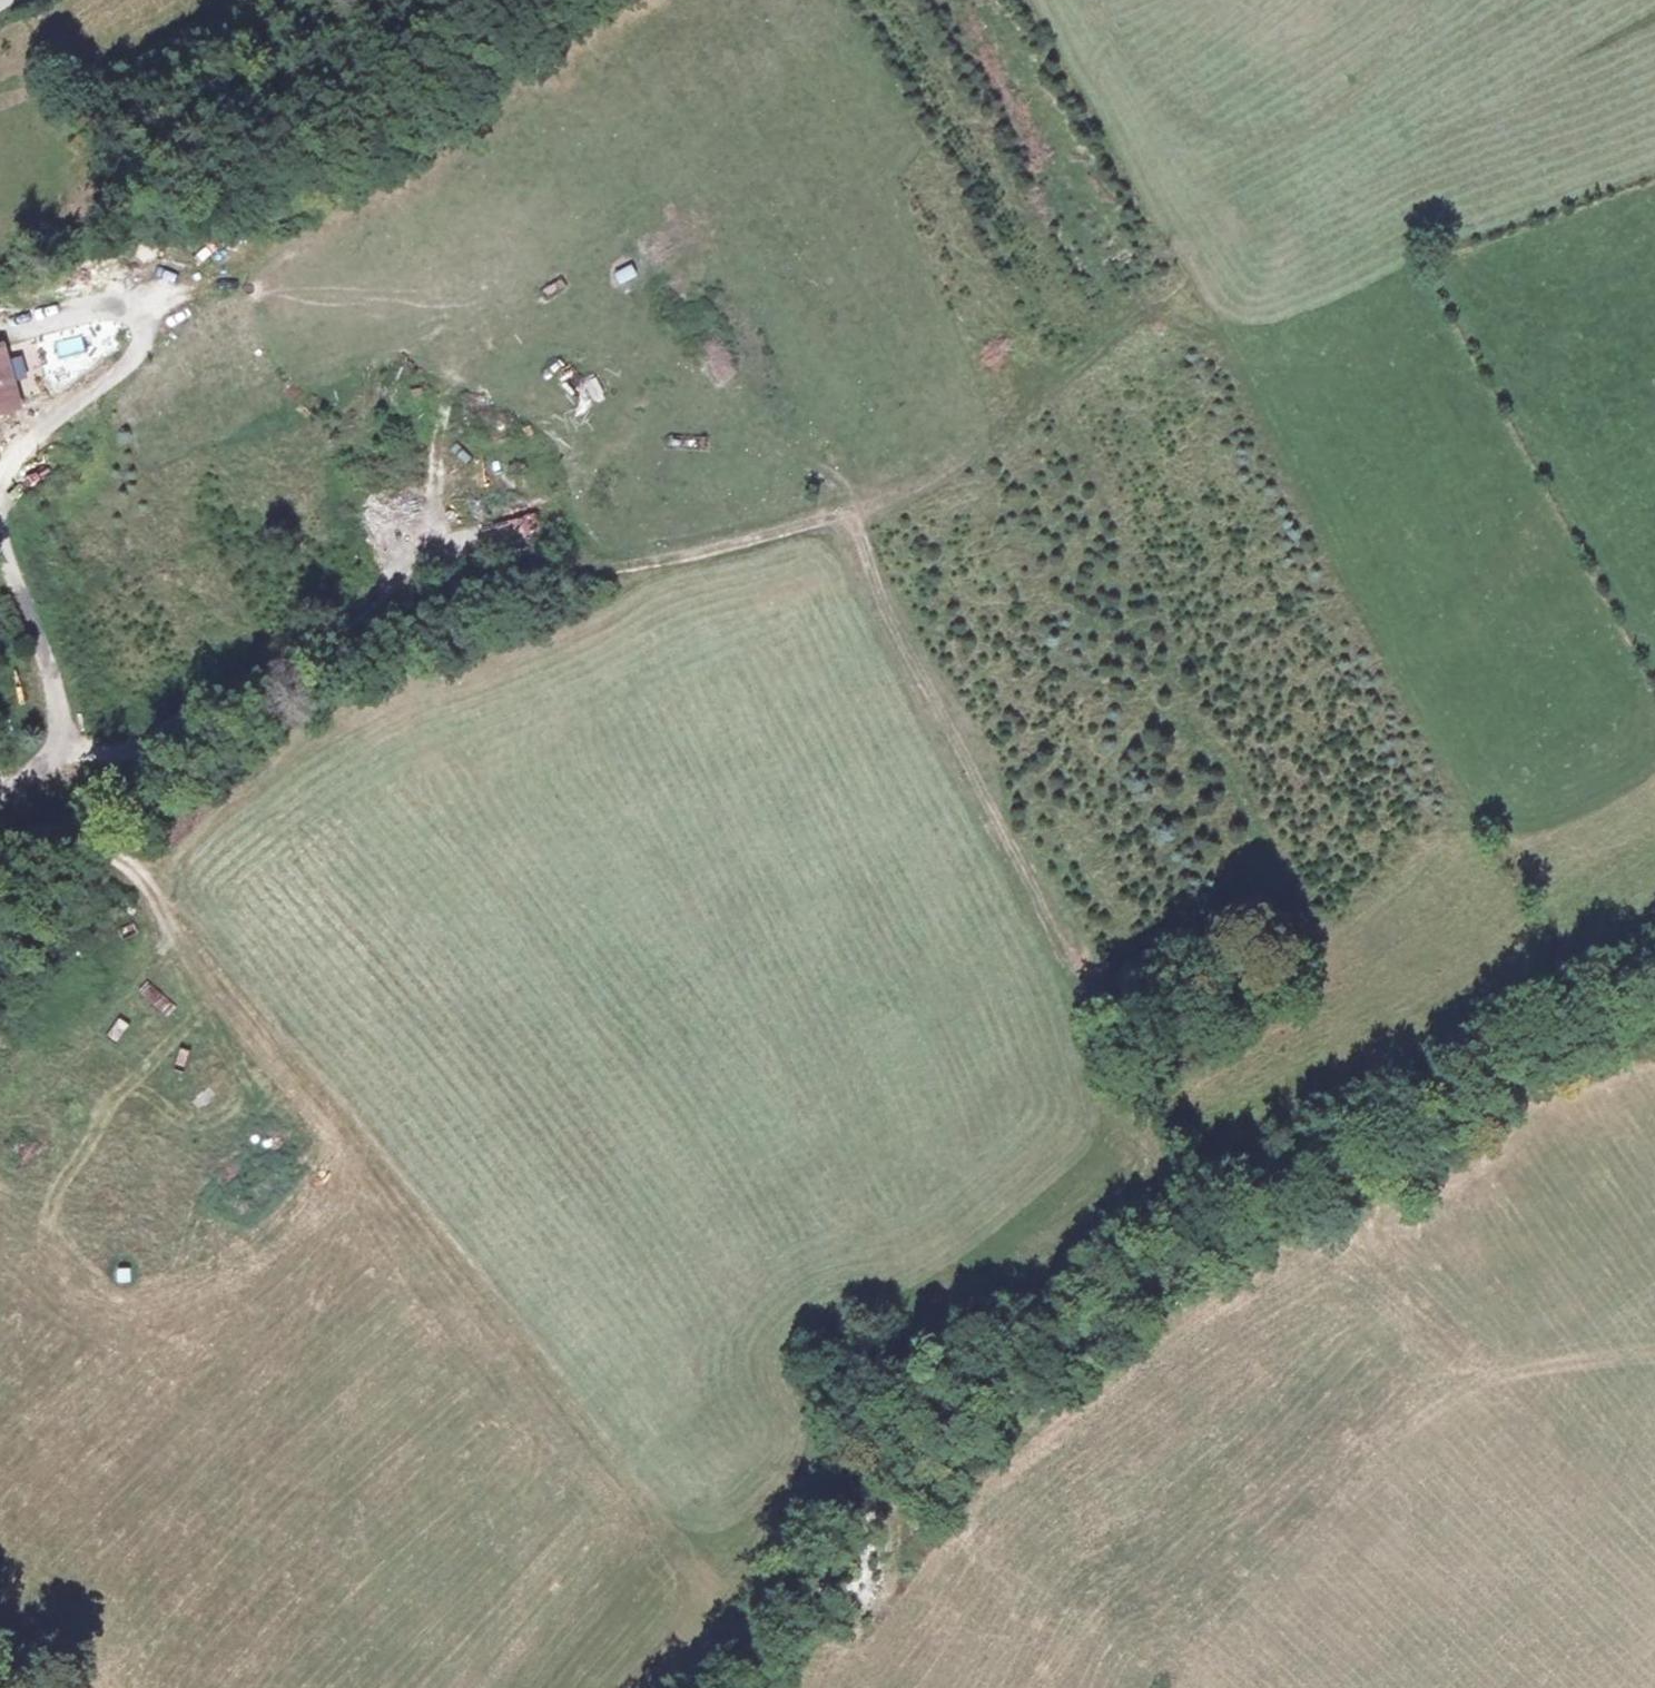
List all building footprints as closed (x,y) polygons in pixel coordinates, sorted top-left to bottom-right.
[(52,343),(57,360),(83,353),(79,336),(52,343)] [(13,415),(0,368),(0,419),(13,415)] [(506,547),(540,538),(534,514),(500,523),(506,547)]
